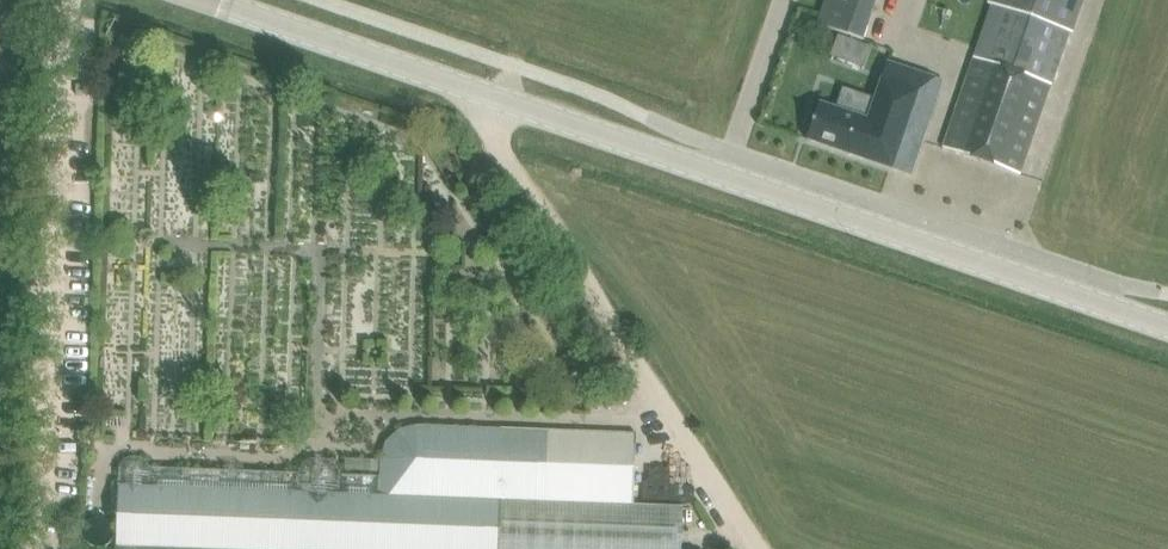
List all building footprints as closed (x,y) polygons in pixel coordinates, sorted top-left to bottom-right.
[(818,32),(871,48),(886,0),(828,0),(818,32)] [(973,61),(1050,86),(1069,32),(1073,34),(1085,0),(988,0),(987,4),(992,5),(973,61)] [(1050,86),(973,61),(944,148),(1020,174),(1050,86)] [(867,120),(855,155),(912,175),(943,84),(886,65),(867,120)] [(807,139),(855,155),(867,120),(819,104),(807,139)] [(116,548),(683,548),(685,507),(633,505),(636,433),(416,425),(400,430),(386,442),(380,460),(380,476),(341,475),(341,472),(336,465),(330,460),(311,459),(304,464),(299,470),(299,473),(150,468),(147,462),(144,459),(127,459),(124,461),(120,467),(119,485),(119,495),(116,548)]
